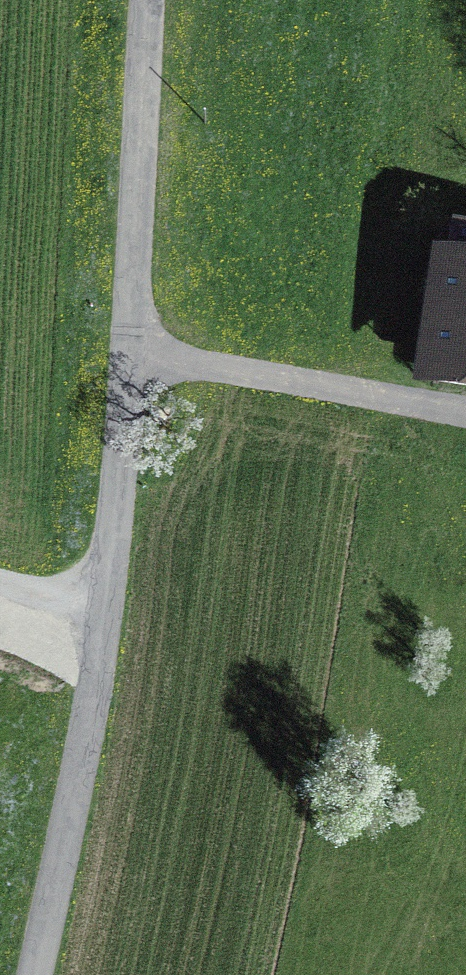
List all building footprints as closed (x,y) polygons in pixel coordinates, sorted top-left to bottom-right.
[(454,235),(434,379),(465,384),(465,236),(454,235)]
